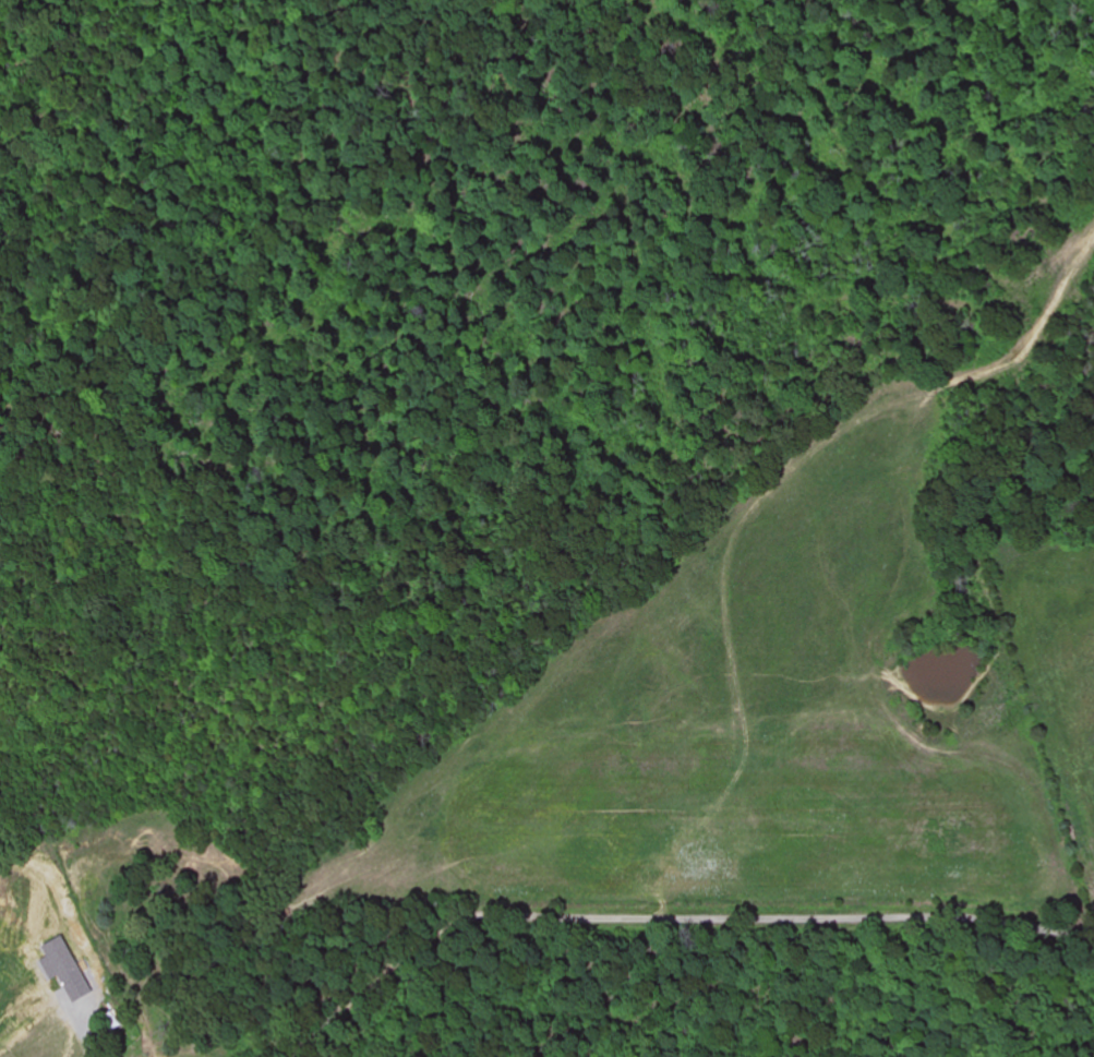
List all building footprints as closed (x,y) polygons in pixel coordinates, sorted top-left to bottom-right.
[(77,976),(59,936),(39,945),(57,986),(77,976)]
